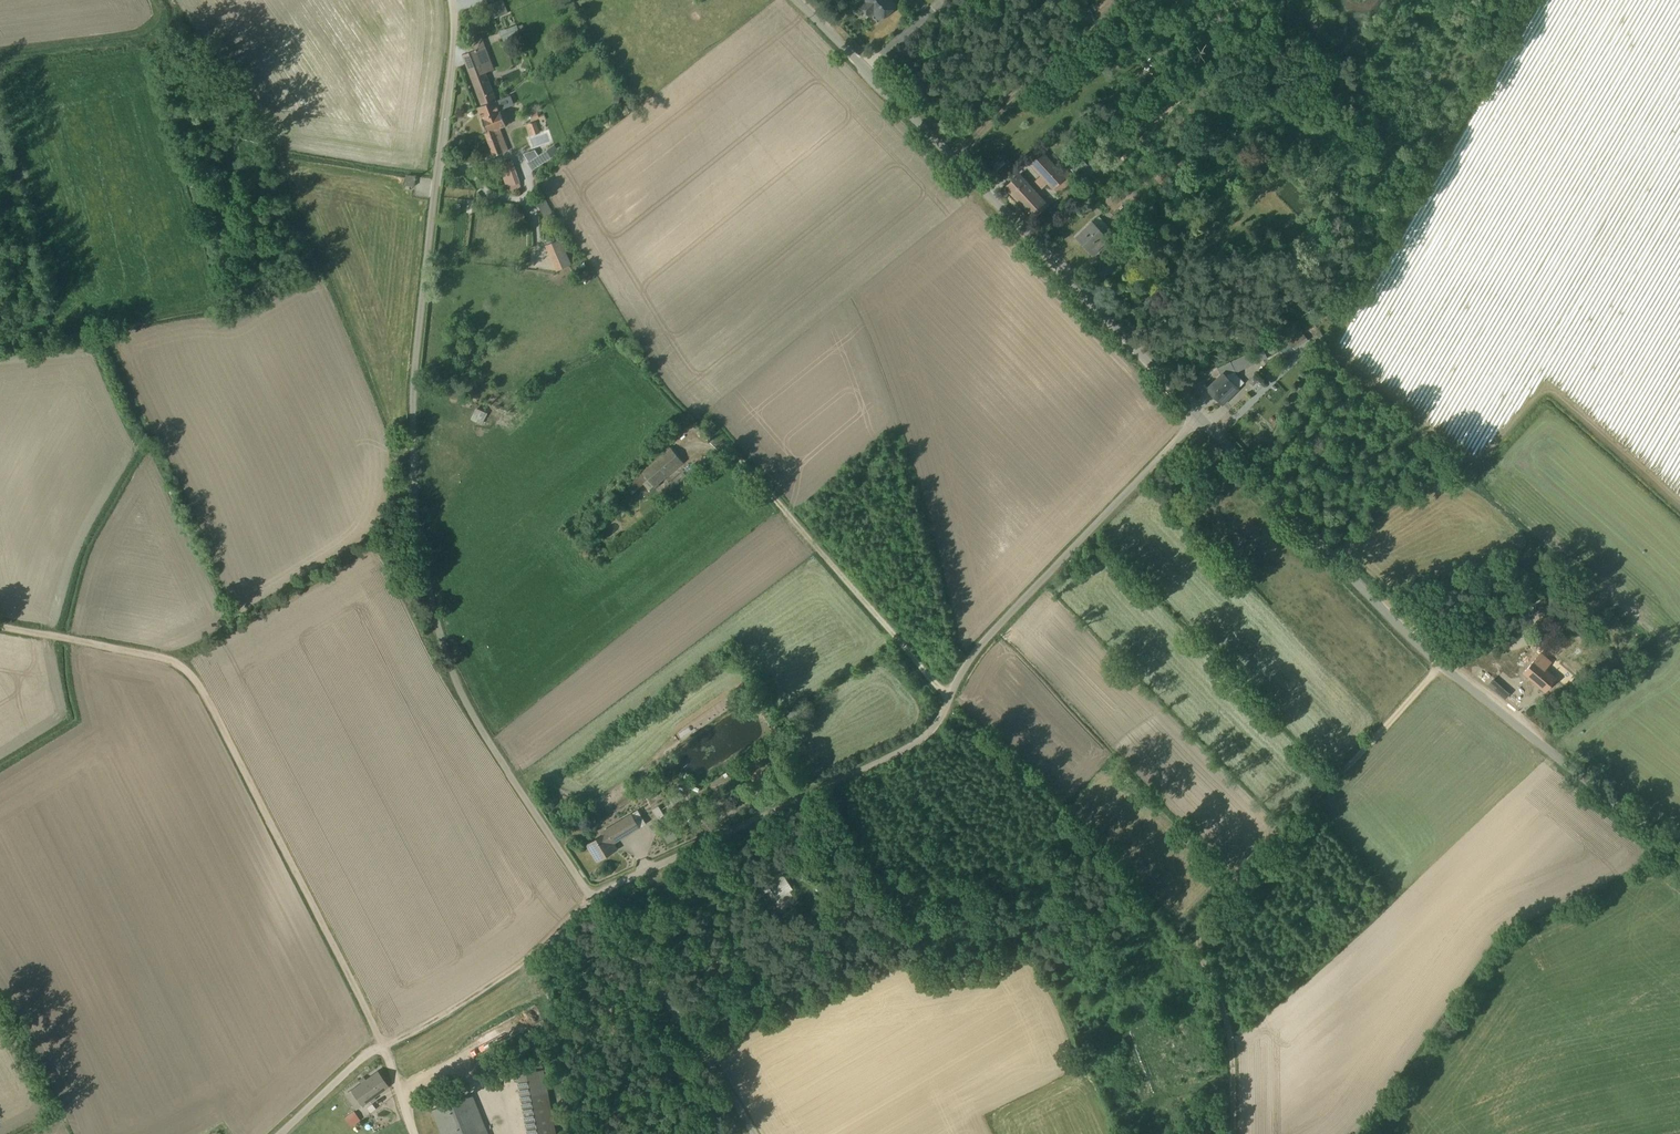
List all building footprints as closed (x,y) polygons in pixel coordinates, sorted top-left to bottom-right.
[(492,18),(507,13),(502,0),(501,0),(487,5),(492,18)] [(863,0),(863,1),(860,5),(870,16),(873,13),(880,20),(897,4),(894,0),(863,0)] [(524,30),(522,24),(517,26),(516,25),(499,31),(503,42),(520,36),(519,32),(524,30)] [(494,69),(482,38),(464,44),(467,53),(463,54),(482,106),(496,100),(485,73),(494,69)] [(496,100),(482,106),(477,107),(486,132),(485,133),(494,155),(508,150),(500,129),(510,124),(505,109),(500,110),(496,100)] [(530,136),(539,133),(536,122),(527,125),(530,136)] [(553,145),(528,161),(534,169),(558,153),(553,145)] [(1089,158),(1080,149),(1077,152),(1086,162),(1089,158)] [(1043,152),(1029,164),(1040,176),(1034,181),(1041,189),(1047,184),(1052,190),(1053,189),(1057,194),(1074,179),(1063,167),(1059,171),(1043,152)] [(1006,162),(1001,157),(991,166),(996,171),(1006,162)] [(511,160),(498,164),(506,187),(509,186),(510,191),(520,188),(511,160)] [(405,184),(414,185),(416,175),(407,173),(405,184)] [(1048,204),(1020,174),(1005,187),(1033,217),(1048,204)] [(546,222),(554,218),(549,207),(546,202),(538,206),(546,222)] [(512,219),(516,227),(527,221),(523,214),(512,219)] [(1202,225),(1191,214),(1179,226),(1189,237),(1202,225)] [(1110,229),(1098,217),(1076,237),(1093,255),(1109,240),(1104,234),(1110,229)] [(572,264),(560,239),(545,245),(556,271),(572,264)] [(1307,340),(1301,332),(1288,341),(1294,350),(1307,340)] [(1280,350),(1275,343),(1263,350),(1262,347),(1217,368),(1220,375),(1207,389),(1222,404),(1243,383),(1235,373),(1280,350)] [(1292,349),(1288,343),(1280,349),(1283,355),(1292,349)] [(670,448),(630,481),(636,489),(643,484),(649,490),(653,486),(654,487),(683,463),(670,448)] [(591,534),(581,543),(590,553),(600,544),(591,534)] [(1545,600),(1551,611),(1561,606),(1555,595),(1545,600)] [(1552,662),(1541,652),(1523,673),(1545,692),(1557,678),(1546,669),(1552,662)] [(669,799),(673,805),(684,798),(680,793),(669,799)] [(658,806),(652,809),(658,819),(663,815),(658,806)] [(631,814),(630,813),(602,831),(604,834),(587,844),(597,860),(617,849),(613,843),(639,827),(639,828),(646,824),(638,810),(631,814)] [(661,831),(667,844),(677,839),(671,827),(661,831)] [(793,888),(782,872),(758,889),(775,913),(792,902),(788,897),(792,895),(789,890),(793,888)] [(238,962),(243,974),(257,968),(251,956),(238,962)] [(544,1069),(516,1074),(527,1133),(556,1133),(544,1069)] [(345,1094),(356,1109),(368,1100),(370,1102),(375,1099),(373,1096),(387,1086),(376,1072),(345,1094)] [(472,1093),(432,1110),(442,1133),(489,1133),(472,1093)] [(344,1117),(350,1126),(359,1120),(352,1111),(344,1117)]
